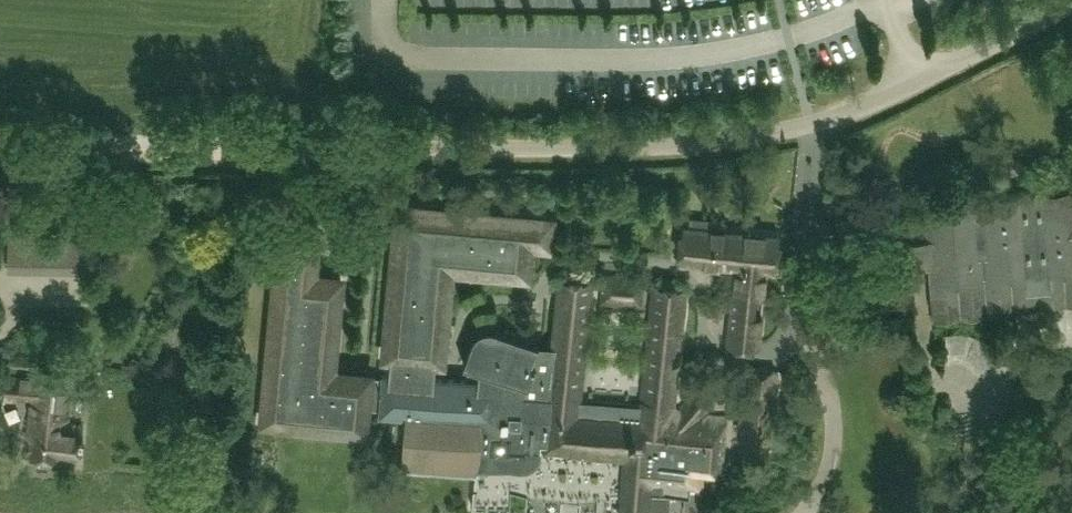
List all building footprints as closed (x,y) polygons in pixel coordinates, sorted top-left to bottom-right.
[(926,239),(933,316),(1071,304),(1071,185),(923,198),(926,239)] [(380,409),(379,414),(407,416),(404,462),(406,462),(406,463),(475,467),(473,506),(525,511),(527,494),(607,502),(606,507),(612,507),(612,502),(621,503),(620,512),(669,512),(671,499),(684,500),(684,512),(700,512),(702,488),(700,488),(701,470),(720,471),(726,416),(706,414),(706,411),(690,396),(682,406),(674,405),(685,288),(651,285),(639,417),(579,411),(591,280),(558,277),(551,352),(537,348),(538,345),(493,332),(486,331),(478,332),(472,335),(463,360),(479,366),(478,378),(434,374),(436,355),(441,355),(450,263),(526,270),(529,238),(548,240),(550,216),(400,202),(385,355),(390,355),(388,374),(383,374),(383,377),(380,409)] [(765,269),(773,270),(777,234),(720,228),(721,220),(689,217),(688,225),(684,225),(680,260),(737,266),(729,343),(757,346),(765,269)] [(23,238),(9,238),(8,265),(23,266),(23,238)] [(380,409),(383,377),(369,376),(369,374),(332,371),(340,278),(313,276),(316,245),(279,242),(262,422),(364,432),(366,408),(380,409)] [(643,277),(605,274),(603,300),(641,303),(643,277)] [(982,379),(1009,376),(1005,341),(959,346),(962,372),(980,370),(982,379)] [(774,413),(778,368),(747,366),(741,447),(767,449),(769,413),(774,413)] [(14,377),(0,375),(0,396),(32,399),(28,432),(34,432),(31,455),(56,458),(56,453),(79,455),(83,424),(67,422),(72,378),(35,374),(34,379),(14,377)]
